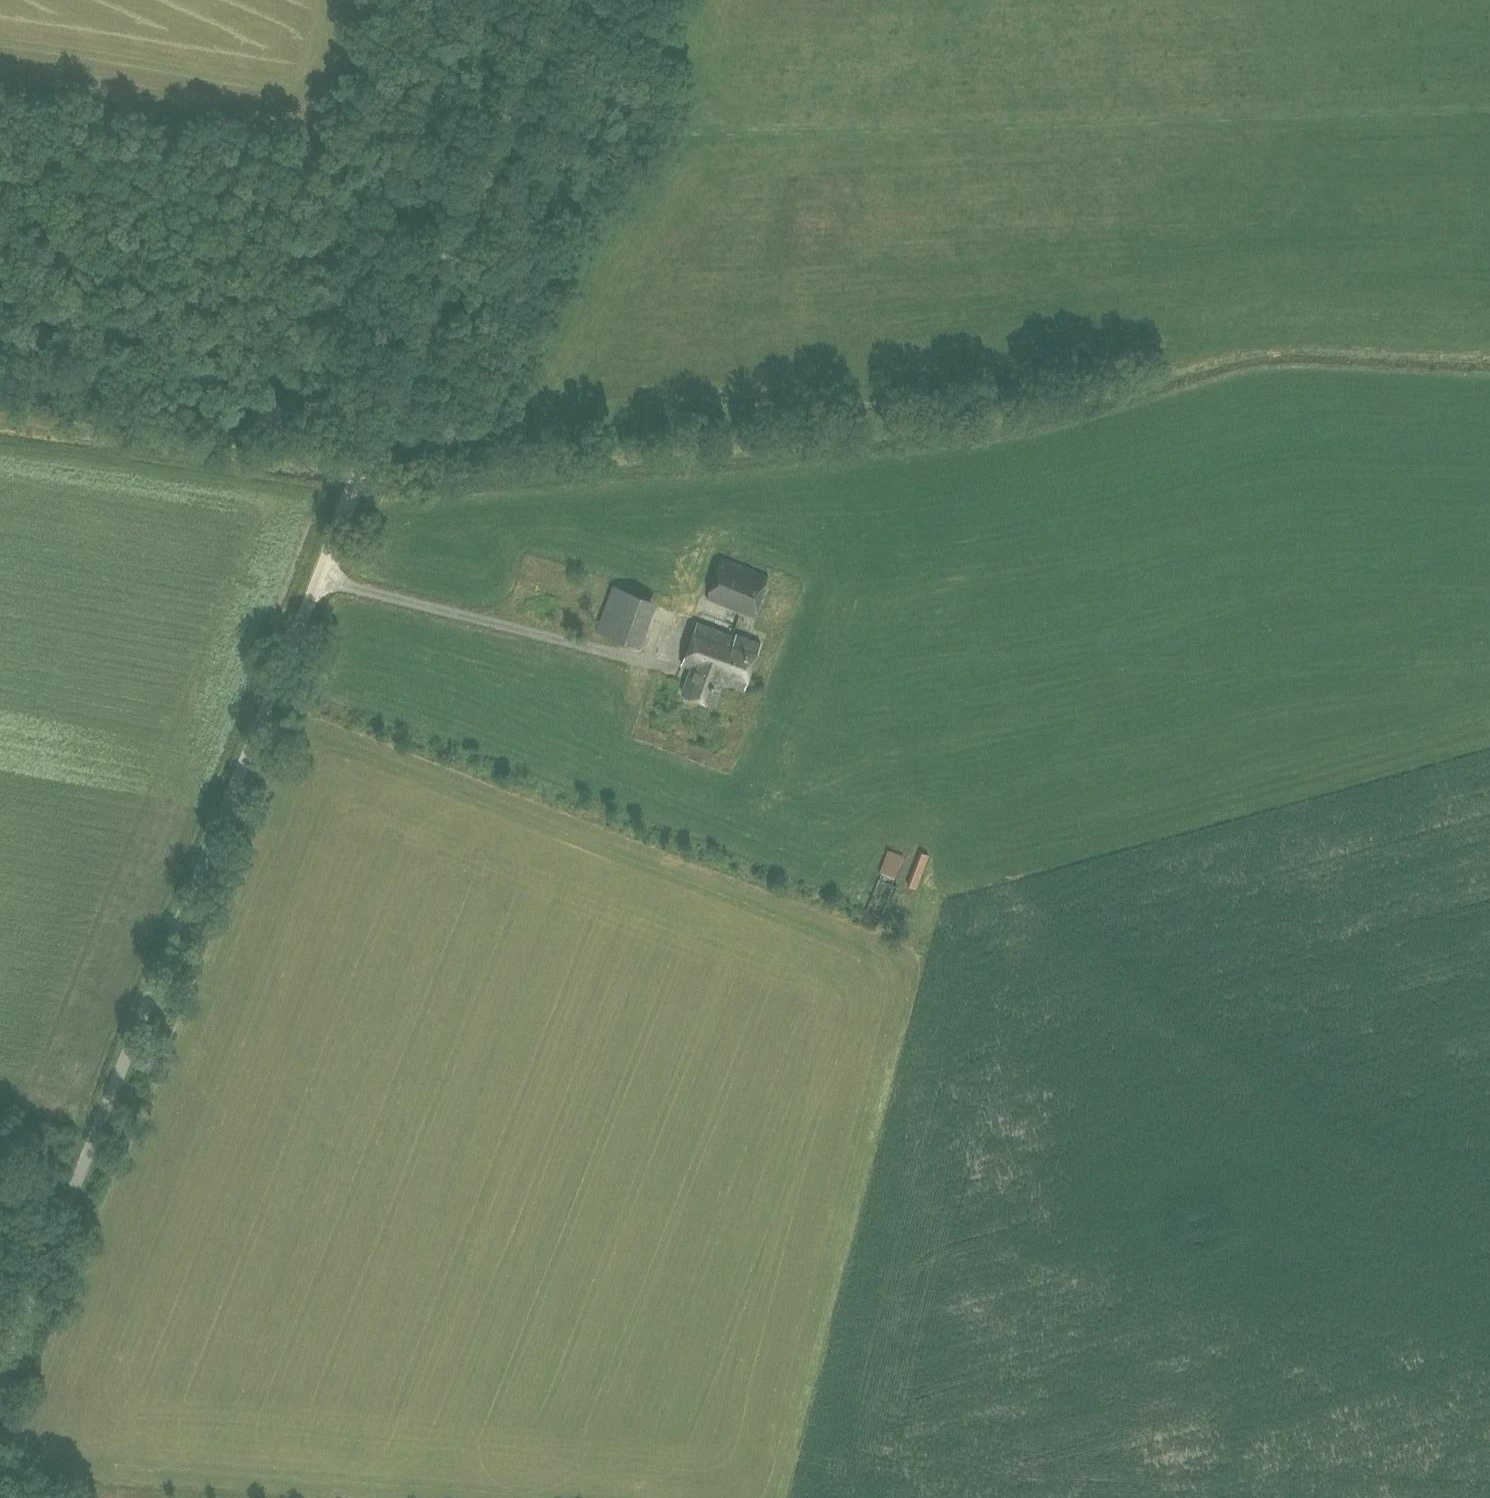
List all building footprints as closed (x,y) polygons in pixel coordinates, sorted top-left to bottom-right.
[(723,556),(707,596),(753,615),(769,575),(723,556)] [(616,585),(600,630),(638,644),(654,598),(616,585)] [(683,663),(692,666),(683,691),(715,703),(723,680),(744,688),(760,643),(698,620),(683,663)] [(919,850),(907,883),(916,887),(929,854),(919,850)]
